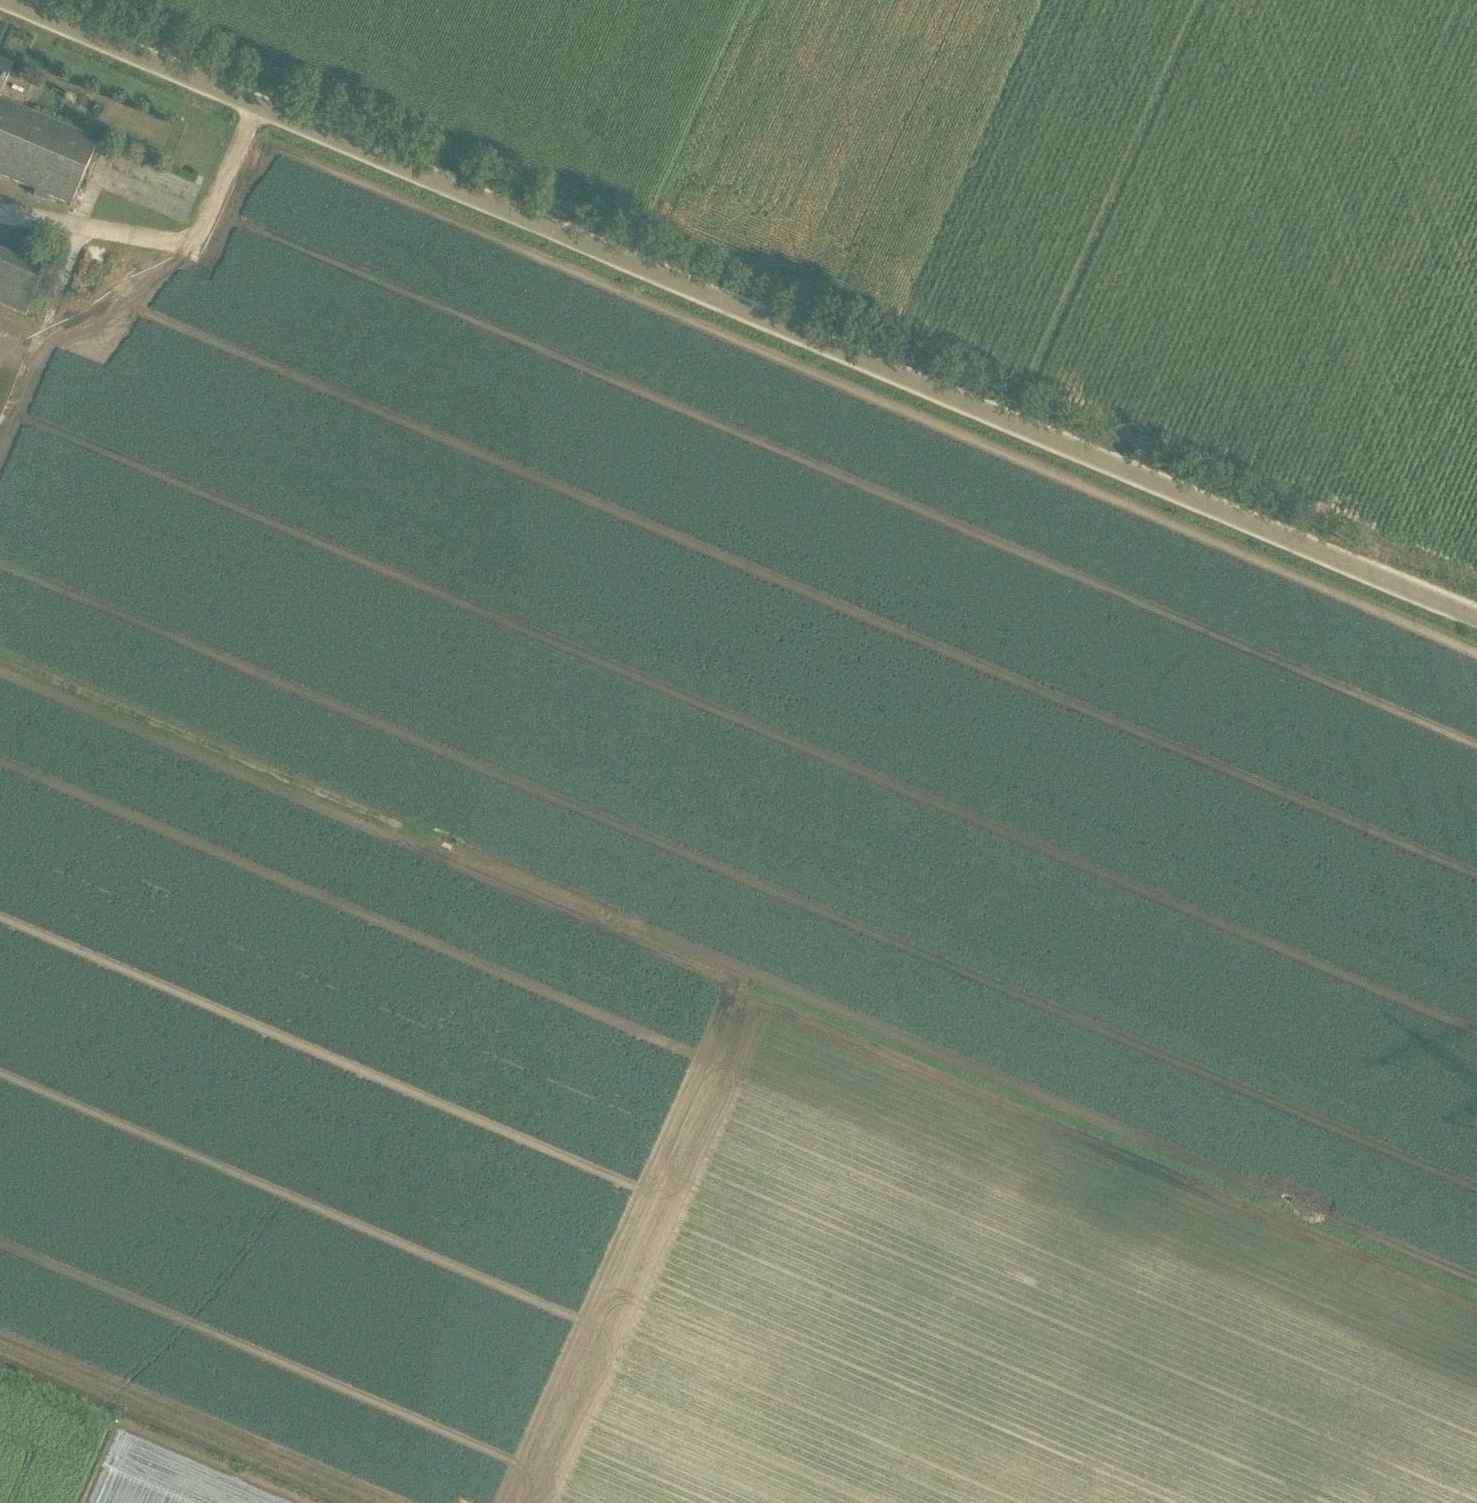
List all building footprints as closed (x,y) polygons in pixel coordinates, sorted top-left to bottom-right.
[(10,72),(0,68),(0,96),(10,72)] [(70,208),(98,143),(0,101),(0,178),(70,208)] [(25,318),(45,269),(0,250),(0,308),(25,318)]
